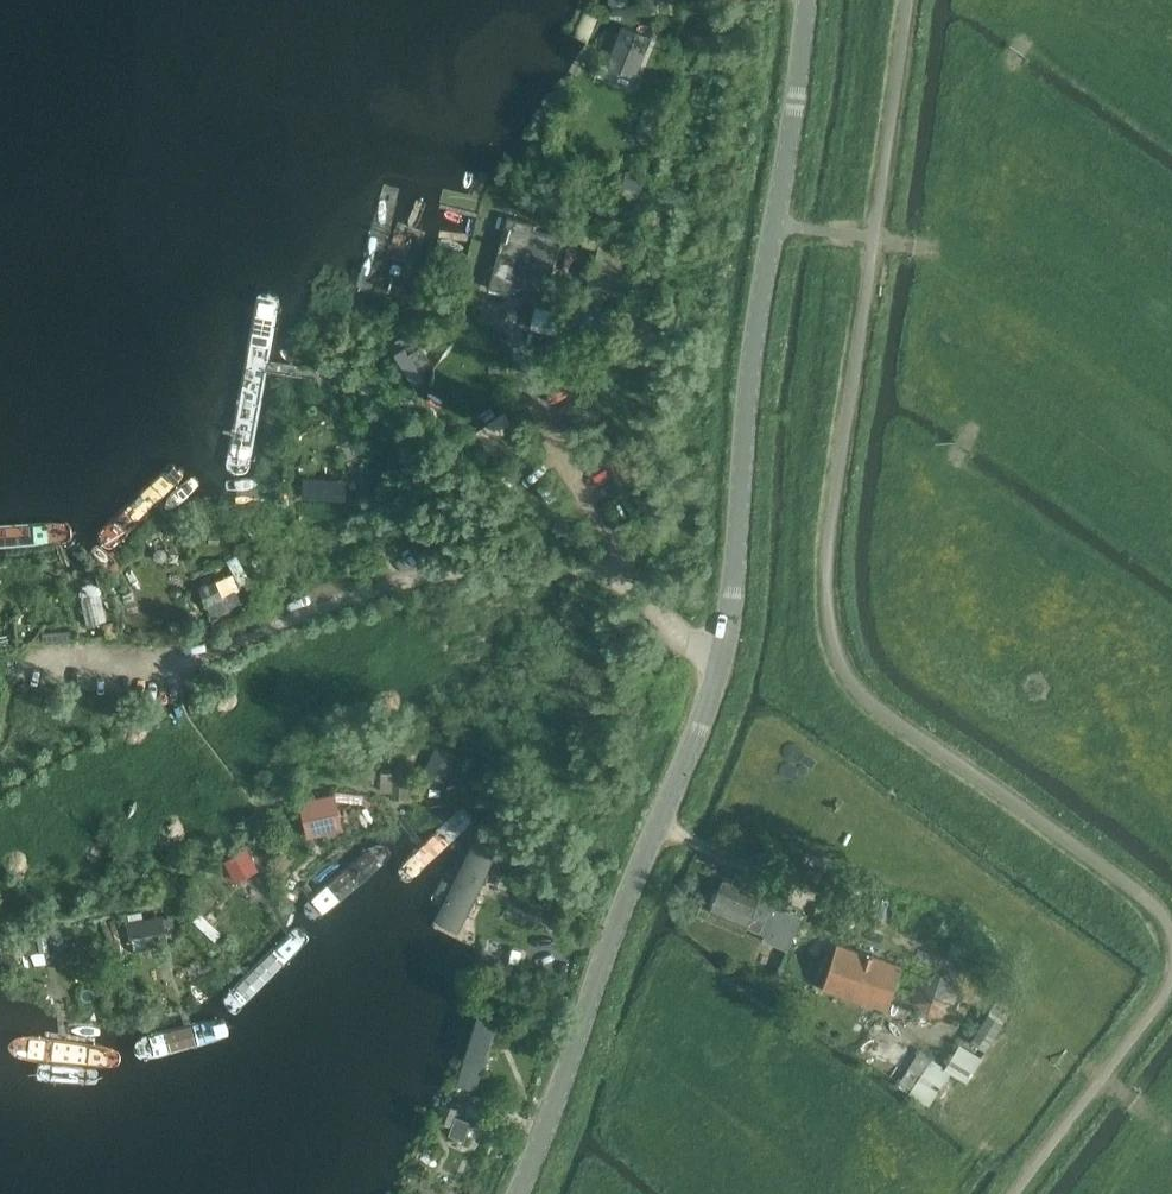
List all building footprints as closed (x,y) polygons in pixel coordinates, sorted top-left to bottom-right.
[(649,35),(624,25),(609,64),(634,74),(649,35)] [(546,297),(563,235),(535,227),(536,223),(508,215),(490,287),(516,294),(517,290),(546,297)] [(270,291),(257,297),(227,459),(229,469),(239,471),(248,471),(254,464),(282,299),(270,291)] [(513,423),(486,447),(499,462),(526,438),(513,423)] [(172,464),(164,469),(102,530),(99,534),(100,540),(104,545),(109,545),(119,542),(180,481),(182,473),(172,464)] [(65,542),(71,536),(71,528),(64,521),(0,525),(0,547),(65,542)] [(215,581),(199,588),(206,604),(223,598),(215,581)] [(99,595),(80,599),(86,626),(105,622),(99,595)] [(408,798),(409,774),(406,774),(406,770),(393,769),(393,773),(378,773),(378,785),(392,786),(391,798),(408,798)] [(309,800),(308,821),(339,821),(340,800),(309,800)] [(402,862),(399,867),(400,875),(404,880),(413,880),(472,827),(473,820),(470,813),(464,811),(455,813),(402,862)] [(508,857),(469,839),(422,929),(464,948),(508,857)] [(369,846),(305,901),(305,908),(306,916),(312,917),(322,921),(389,867),(393,857),(393,851),(391,845),(387,842),(380,840),(369,846)] [(259,881),(243,850),(224,862),(245,888),(259,881)] [(748,926),(752,917),(759,898),(760,897),(723,881),(711,911),(748,926)] [(759,898),(752,917),(762,920),(764,914),(768,915),(773,918),(767,935),(789,944),(777,973),(795,981),(816,933),(799,926),(803,916),(772,903),(759,898)] [(162,917),(125,923),(127,936),(156,931),(158,941),(166,940),(162,917)] [(284,937),(224,997),(223,1003),(225,1008),(229,1011),(238,1013),(305,945),(309,939),(307,933),(303,930),(299,927),(292,929),(284,937)] [(55,933),(24,937),(27,956),(58,951),(55,933)] [(893,994),(898,978),(903,963),(838,941),(823,988),(887,1008),(892,994),(893,994)] [(958,1007),(945,971),(914,982),(927,1018),(958,1007)] [(475,1096),(501,1011),(479,1003),(452,1088),(475,1096)] [(981,1009),(946,1067),(920,1049),(910,1065),(898,1084),(931,1105),(944,1085),(946,1087),(955,1073),(968,1081),(1003,1023),(981,1009)] [(215,1017),(140,1035),(135,1043),(134,1050),(137,1054),(144,1059),(220,1040),(225,1038),(227,1034),(227,1028),(226,1023),(223,1020),(215,1017)] [(98,1042),(45,1036),(29,1035),(22,1037),(20,1046),(19,1053),(27,1057),(92,1063),(100,1063),(105,1062),(108,1057),(108,1052),(108,1047),(98,1042)] [(465,1140),(472,1122),(456,1115),(458,1108),(444,1103),(438,1121),(452,1126),(449,1134),(465,1140)]
